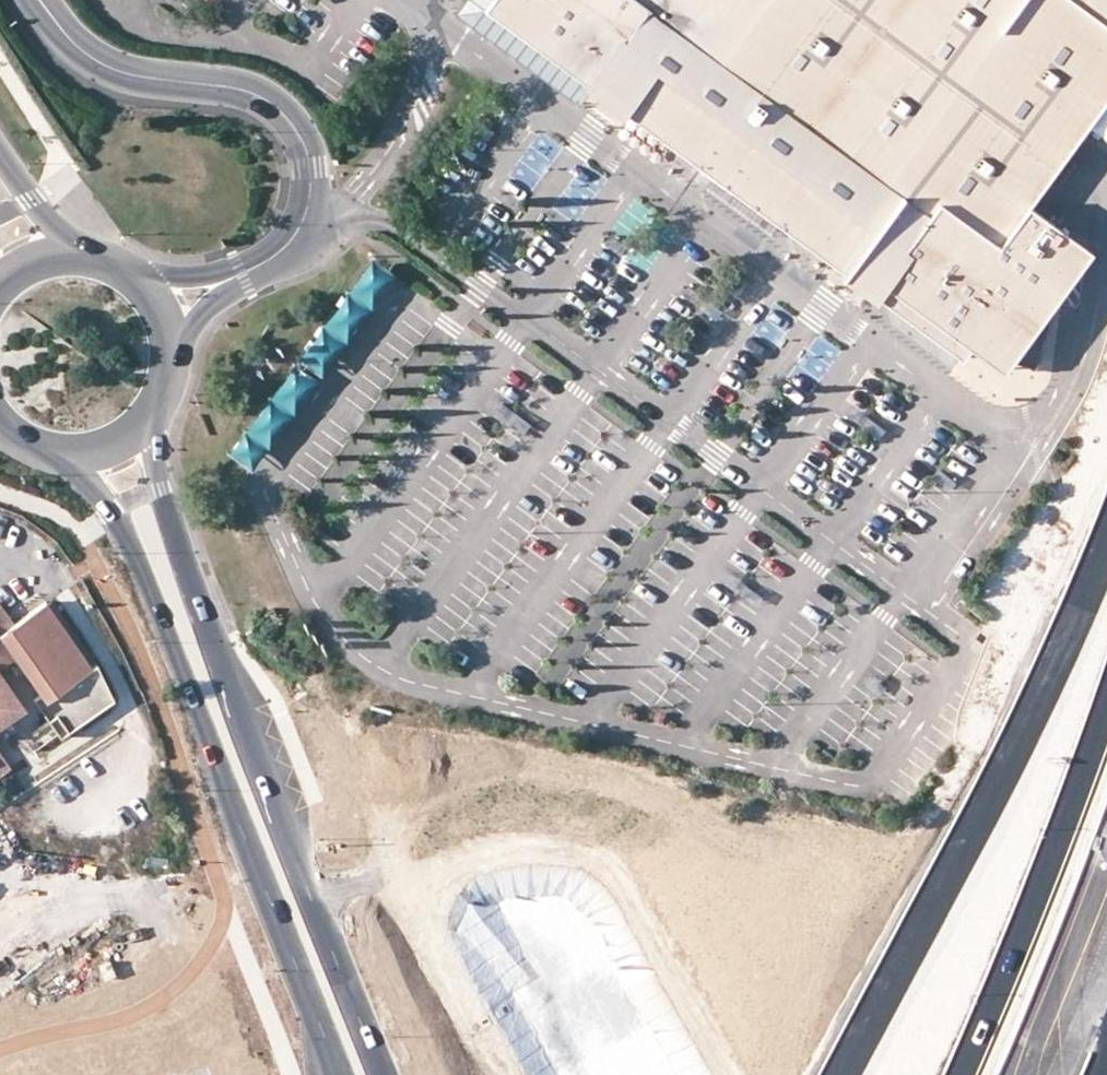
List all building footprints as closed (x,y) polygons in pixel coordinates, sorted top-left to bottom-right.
[(483,11),(591,90),(593,87),(631,115),(629,118),(829,265),(833,260),(886,299),(883,304),(960,361),(968,350),(1011,363),(1033,369),(1052,306),(1072,241),(1027,209),(1106,100),(1106,0),(491,0),(483,11)] [(591,90),(629,118),(631,115),(593,87),(591,90)] [(1072,241),(1052,306),(1090,255),(1072,241)] [(829,265),(883,304),(886,299),(833,260),(829,265)] [(387,289),(361,270),(242,441),(265,456),(387,289)] [(1002,374),(1011,363),(968,350),(1002,374)] [(15,663),(39,700),(32,705),(58,744),(67,738),(64,733),(80,722),(83,726),(113,706),(95,670),(90,673),(45,607),(17,626),(12,629),(0,638),(0,642),(15,663)] [(12,629),(0,612),(0,638),(12,629)] [(15,663),(0,642),(0,673),(15,663)] [(21,712),(0,681),(0,726),(21,712)] [(67,738),(83,726),(80,722),(64,733),(67,738)]
